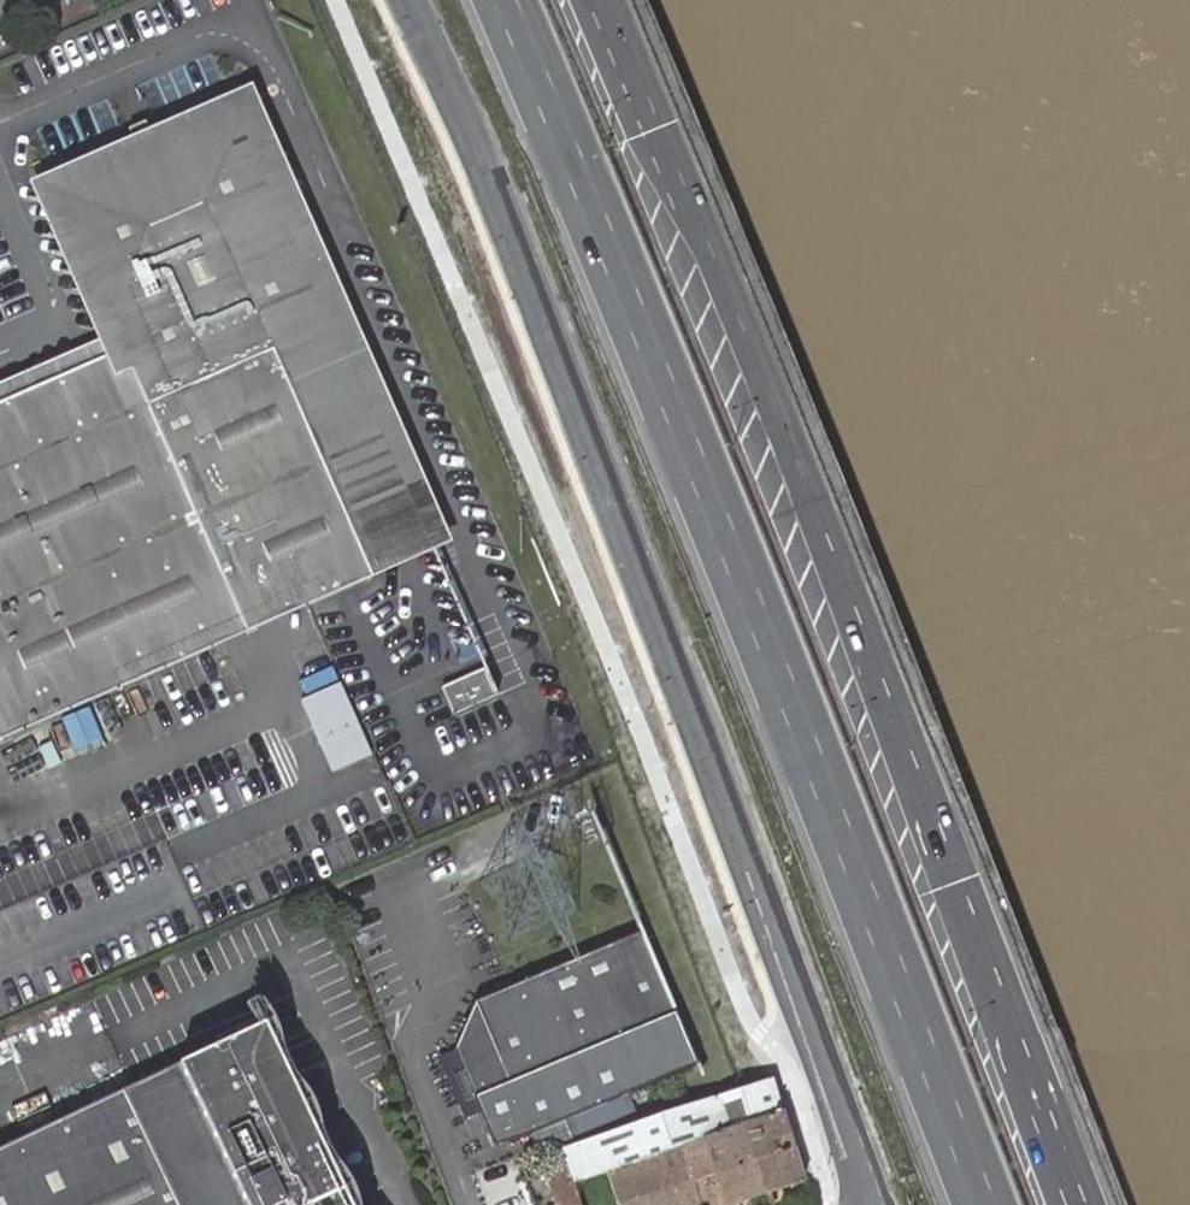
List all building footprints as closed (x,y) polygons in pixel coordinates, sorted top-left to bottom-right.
[(378,580),(457,545),(255,84),(33,181),(103,340),(110,358),(127,350),(58,193),(246,111),(358,364),(295,391),(378,580)] [(4,740),(315,607),(345,594),(378,580),(295,391),(358,364),(246,111),(58,193),(127,350),(110,358),(0,405),(0,732),(4,740)] [(0,385),(0,405),(110,358),(103,340),(0,385)] [(445,688),(456,714),(500,695),(488,668),(445,688)] [(338,682),(298,699),(329,772),(369,755),(338,682)] [(74,714),(60,720),(73,752),(87,747),(74,714)] [(476,1001),(455,1049),(496,1145),(698,1066),(642,934),(476,1001)] [(266,1024),(180,1064),(247,1204),(351,1204),(266,1024)] [(0,1149),(0,1204),(247,1204),(180,1064),(0,1149)] [(559,1151),(570,1180),(604,1169),(681,1143),(784,1110),(774,1081),(741,1092),(559,1151)] [(805,1180),(784,1110),(681,1143),(701,1204),(733,1204),(805,1180)] [(681,1143),(604,1169),(618,1204),(701,1204),(681,1143)] [(570,1180),(559,1151),(539,1158),(556,1204),(580,1204),(570,1180)] [(789,1204),(813,1204),(810,1197),(788,1203),(789,1204)]
